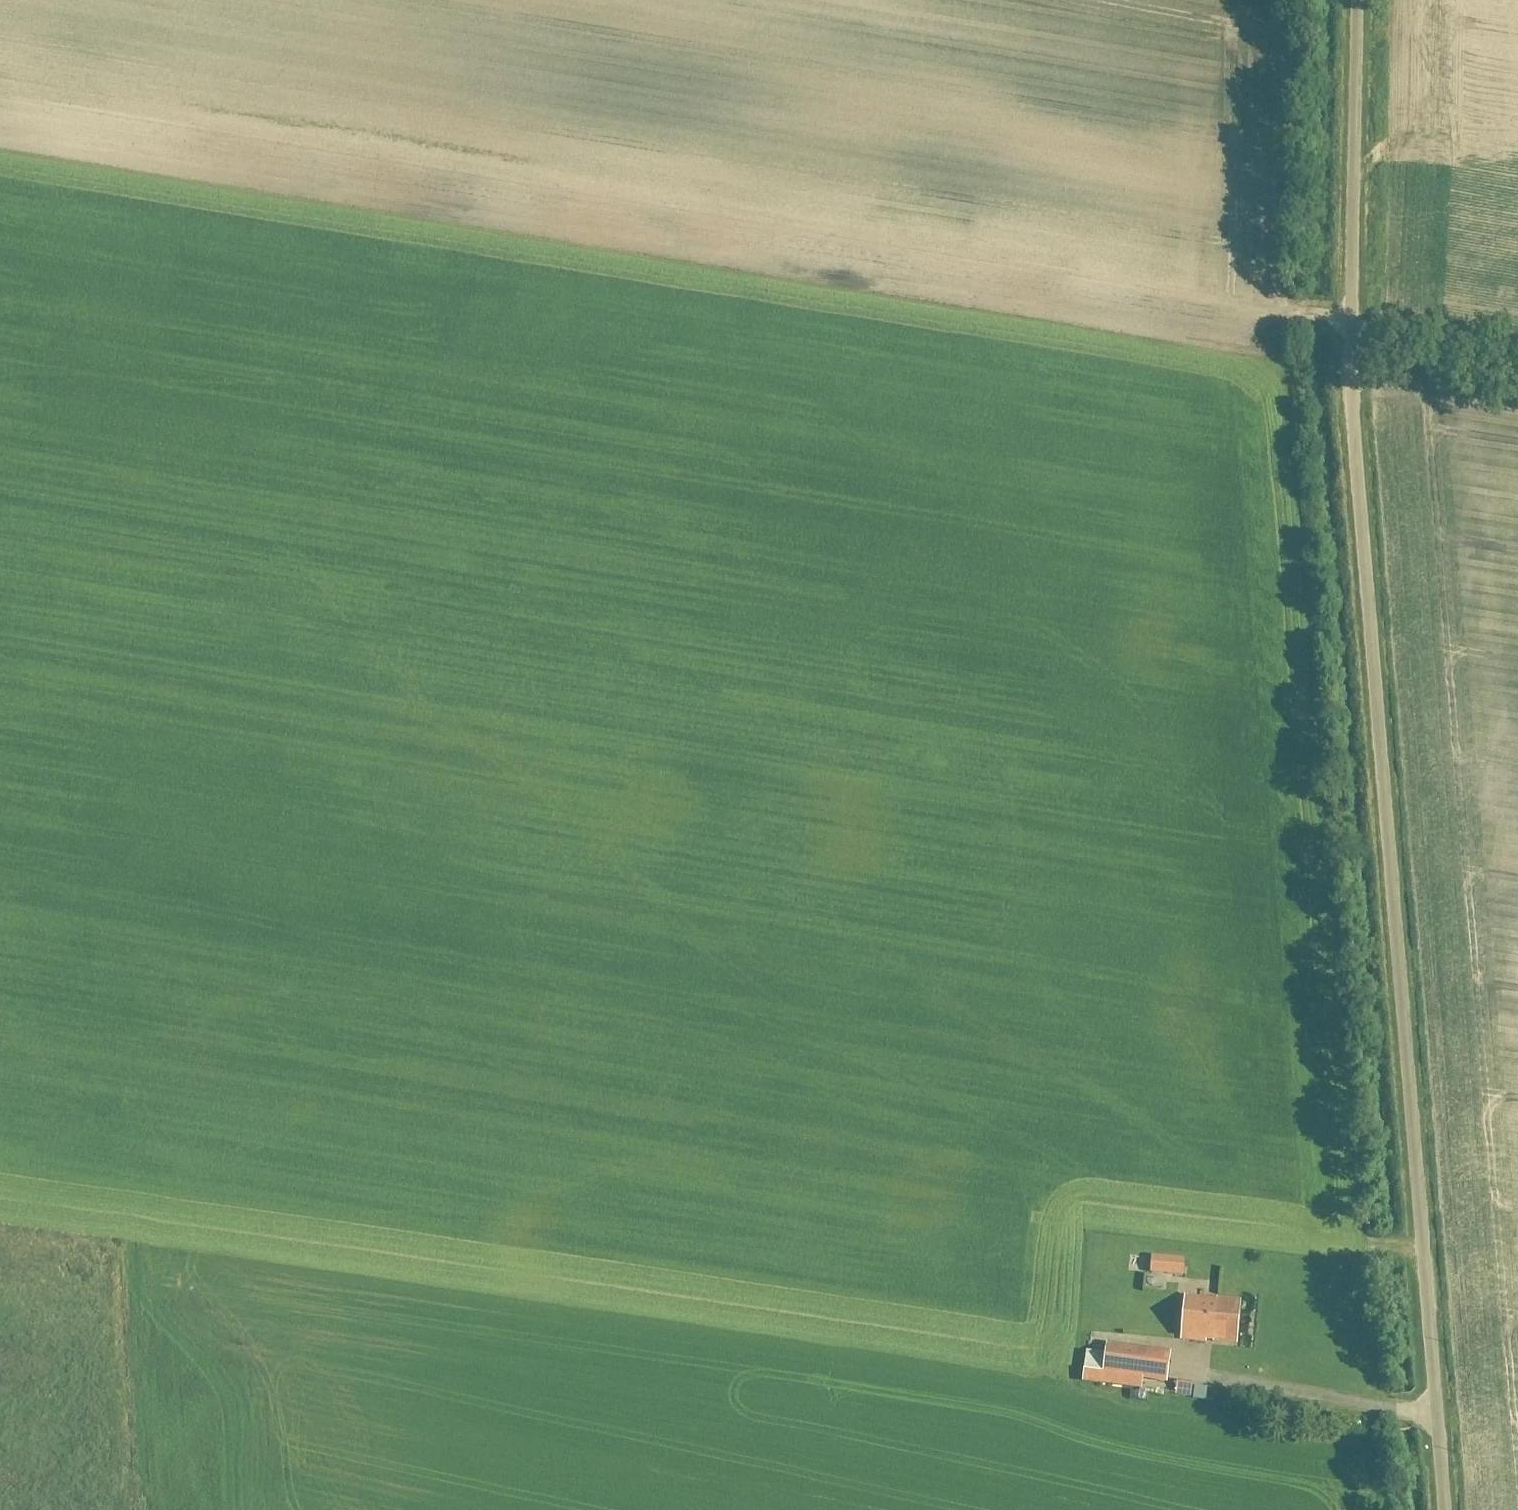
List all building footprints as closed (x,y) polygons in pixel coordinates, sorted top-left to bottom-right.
[(1228,1315),(1177,1311),(1175,1339),(1226,1343),(1228,1315)]
